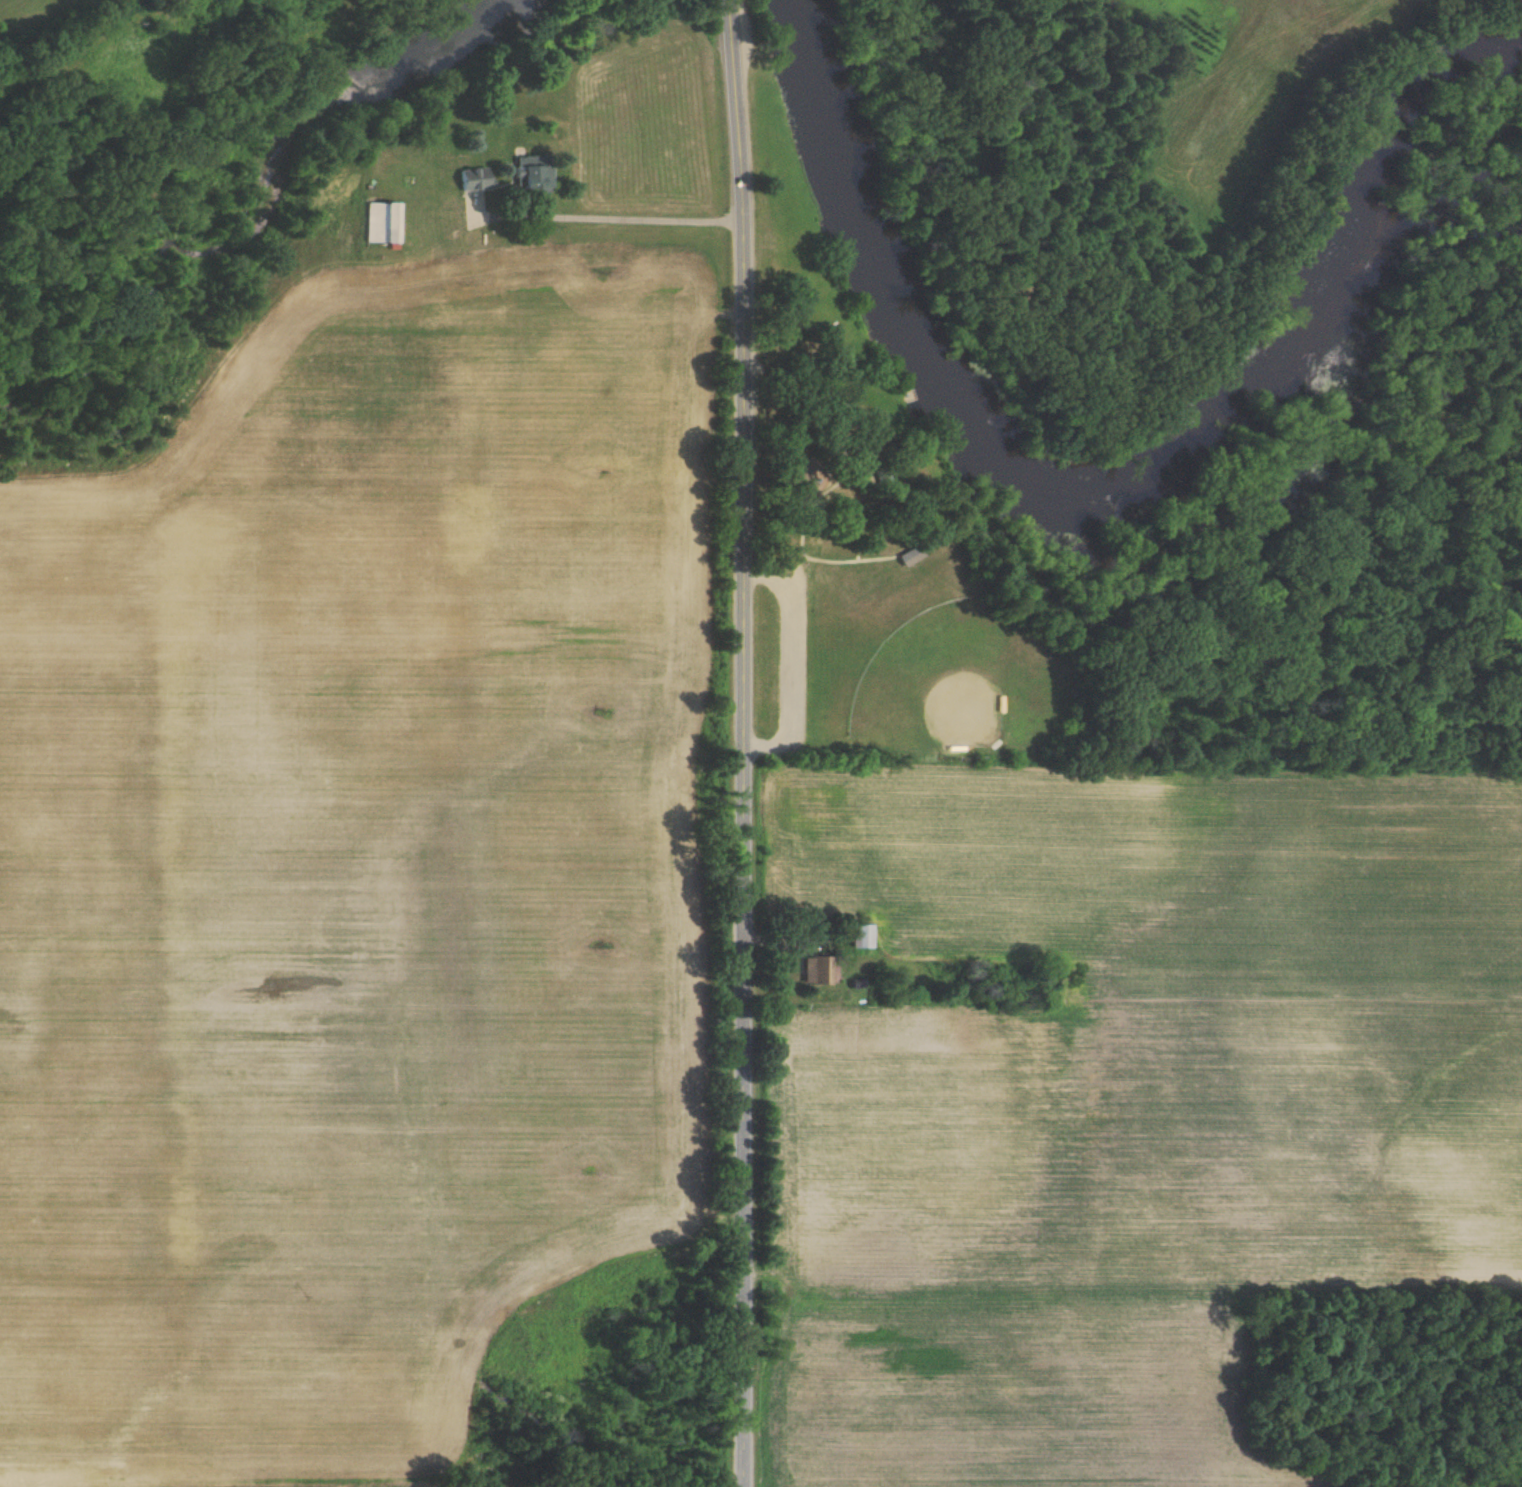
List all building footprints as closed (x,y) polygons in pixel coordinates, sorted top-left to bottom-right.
[(516,156),(515,194),(538,194),(539,157),(516,156)] [(487,168),(455,168),(455,189),(487,189),(487,168)] [(366,203),(365,241),(379,242),(379,243),(395,244),(396,204),(366,203)] [(460,281),(460,269),(443,269),(443,281),(460,281)] [(897,554),(904,567),(925,555),(918,542),(897,554)] [(846,924),(846,947),(866,947),(866,924),(846,924)] [(802,984),(830,984),(830,955),(802,955),(802,984)]
